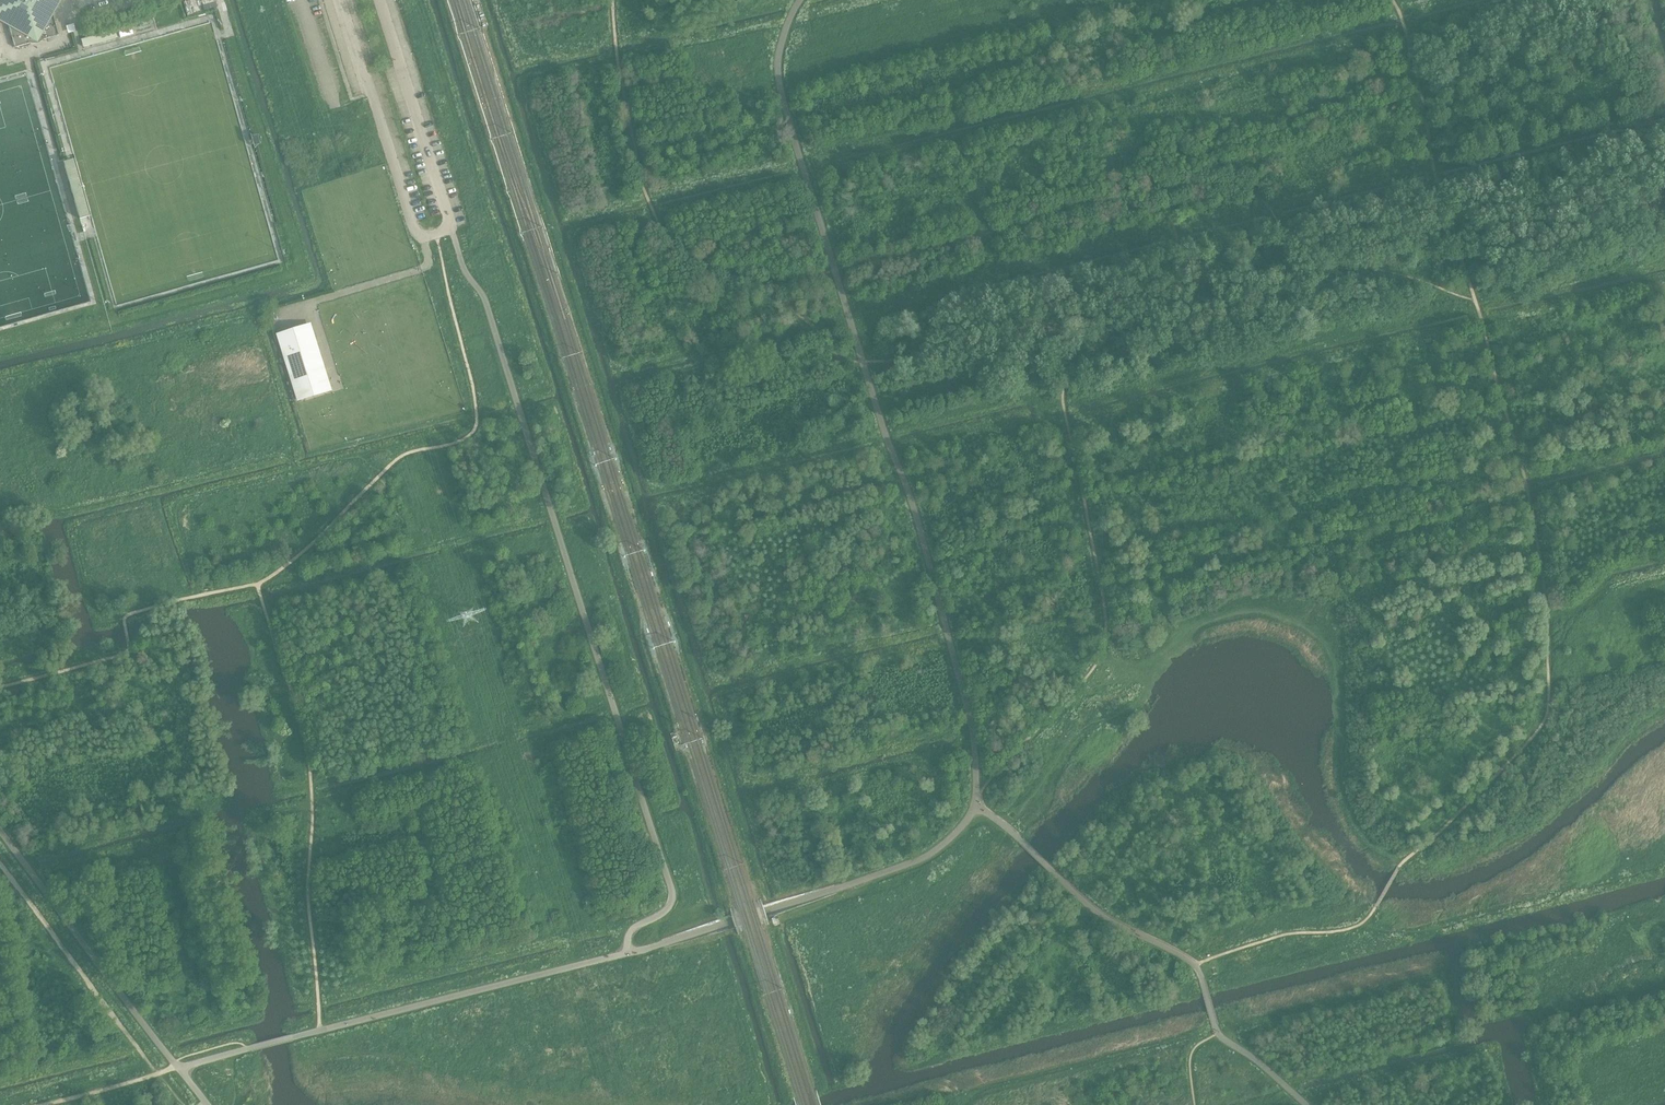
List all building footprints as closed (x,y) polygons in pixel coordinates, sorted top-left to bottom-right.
[(7,23),(14,48),(29,43),(31,44),(33,44),(35,44),(37,43),(39,43),(41,42),(42,41),(43,40),(58,35),(51,10),(57,0),(0,0),(0,18),(7,23)] [(89,37),(81,40),(83,47),(92,45),(89,37)] [(312,327),(278,337),(298,400),(331,389),(321,358),(312,327)]
